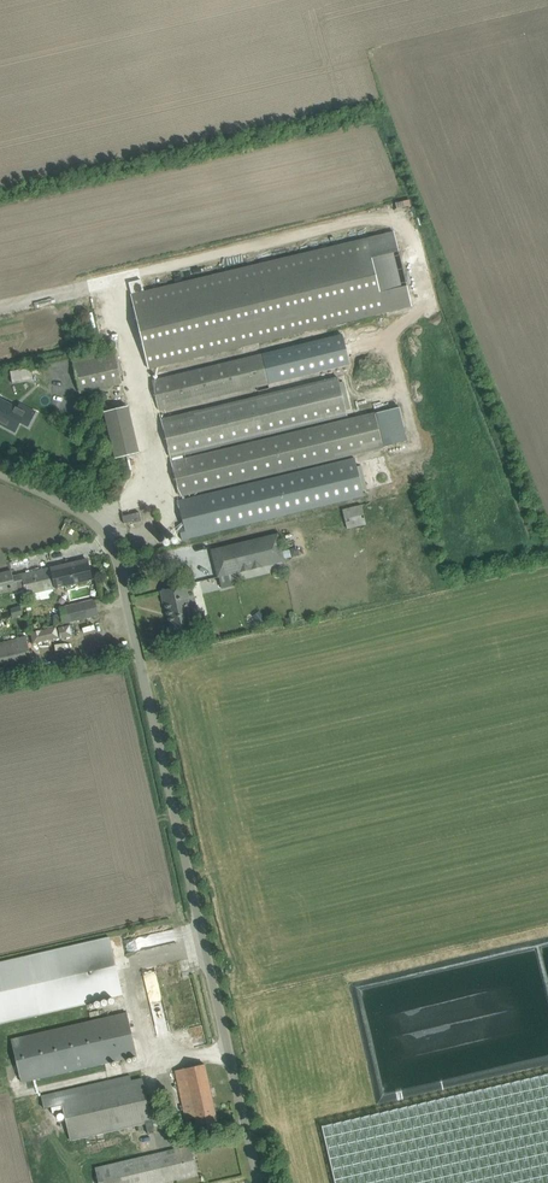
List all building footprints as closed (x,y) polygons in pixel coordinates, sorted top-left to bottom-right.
[(394,231),(238,268),(144,291),(141,280),(129,283),(131,294),(131,295),(149,369),(412,306),(394,231)] [(53,358),(55,364),(68,360),(66,354),(53,358)] [(72,360),(73,364),(80,393),(122,383),(115,355),(98,359),(97,354),(72,360)] [(153,381),(160,411),(270,384),(263,354),(153,381)] [(37,366),(30,379),(37,382),(44,370),(37,366)] [(14,373),(5,375),(7,383),(16,381),(14,373)] [(408,441),(400,407),(184,459),(182,450),(346,411),(339,383),(163,425),(180,497),(408,441)] [(15,431),(20,422),(27,426),(35,412),(20,404),(18,408),(0,399),(0,424),(15,431)] [(127,406),(104,412),(115,459),(139,453),(127,406)] [(355,458),(190,498),(178,501),(186,536),(182,537),(182,540),(194,537),(364,496),(355,458)] [(343,511),(347,528),(366,523),(361,506),(343,511)] [(139,511),(122,515),(124,523),(140,519),(139,511)] [(285,561),(278,533),(211,550),(217,578),(285,561)] [(13,576),(12,570),(0,573),(0,593),(16,589),(24,587),(26,595),(93,579),(89,562),(81,564),(80,561),(13,576)] [(185,586),(173,589),(161,592),(164,603),(166,602),(172,631),(192,626),(186,598),(187,597),(185,586)] [(59,609),(63,623),(98,615),(95,600),(59,609)] [(20,606),(10,608),(13,618),(23,615),(20,606)] [(68,624),(58,627),(61,637),(71,635),(68,624)] [(55,627),(32,632),(34,642),(57,637),(55,627)] [(19,639),(0,643),(0,674),(33,666),(27,637),(19,639)] [(0,963),(0,1022),(123,994),(110,938),(27,956),(0,963)] [(159,977),(146,979),(152,1018),(164,1016),(159,977)] [(127,1013),(115,1016),(11,1040),(21,1083),(137,1055),(127,1013)] [(195,1118),(198,1132),(219,1128),(205,1064),(175,1071),(186,1120),(195,1118)] [(143,1078),(131,1081),(130,1074),(40,1095),(44,1109),(51,1107),(52,1113),(64,1111),(70,1140),(141,1123),(146,1122),(148,1134),(155,1132),(153,1120),(143,1078)] [(322,1126),(336,1182),(547,1182),(547,1074),(322,1126)] [(179,1149),(97,1168),(100,1182),(160,1182),(197,1174),(191,1146),(179,1149)]
